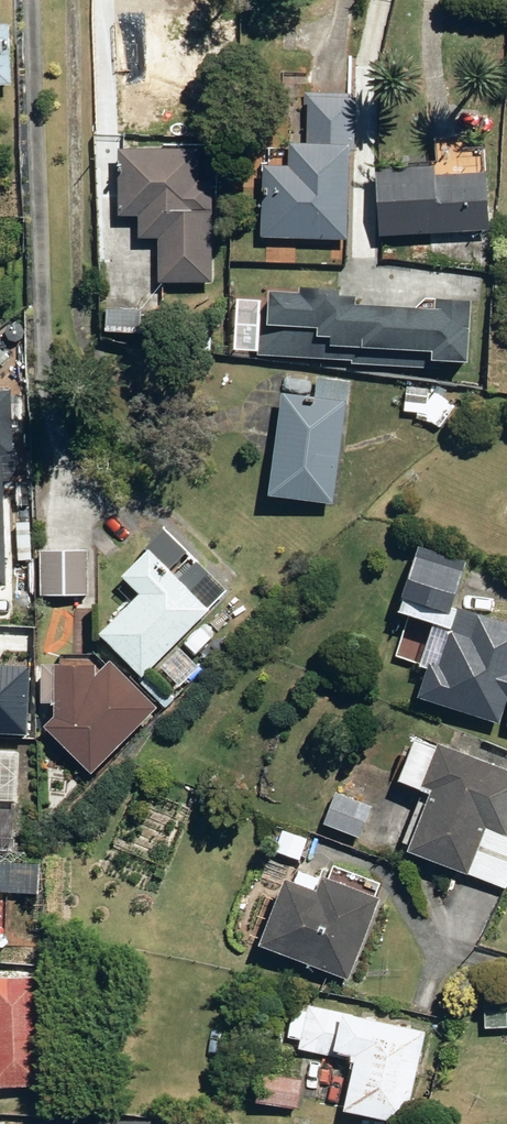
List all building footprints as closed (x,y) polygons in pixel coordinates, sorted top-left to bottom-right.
[(8,93),(9,35),(0,35),(0,93),(8,93)] [(342,241),(344,170),(346,104),(296,102),(294,169),(261,168),(259,238),(268,239),(268,261),(298,262),(298,240),(342,241)] [(483,237),(483,172),(483,150),(463,150),(463,141),(429,141),(429,172),(372,172),(371,236),(432,237),(432,262),(483,263),(483,237)] [(208,284),(209,220),(209,155),(114,154),(114,219),(157,219),(156,284),(208,284)] [(464,304),(426,302),(425,310),(352,307),(353,298),(236,292),(232,354),(461,365),(464,304)] [(97,316),(97,335),(136,335),(136,316),(97,316)] [(311,383),(309,399),(274,394),(260,500),(295,505),(328,509),(344,388),(311,383)] [(473,392),(403,388),(402,413),(413,414),(413,428),(471,431),(473,392)] [(198,677),(171,646),(225,598),(164,530),(110,579),(130,602),(91,637),(159,712),(198,677)] [(85,551),(34,550),(33,600),(84,601),(85,551)] [(443,608),(457,566),(406,550),(385,614),(436,630),(443,608)] [(433,639),(423,635),(411,671),(421,674),(412,702),(506,733),(506,629),(443,608),(436,630),(433,639)] [(45,722),(36,731),(85,780),(147,714),(150,711),(101,665),(98,669),(89,678),(89,669),(45,669),(45,722)] [(419,797),(399,853),(506,891),(506,890),(506,776),(408,741),(392,788),(419,797)] [(10,847),(12,810),(15,755),(0,754),(0,847),(10,847)] [(329,794),(316,826),(355,842),(368,810),(329,794)] [(33,898),(34,862),(0,861),(0,897),(33,898)] [(313,881),(307,897),(274,886),(251,951),(342,983),(364,923),(371,902),(313,881)] [(0,974),(0,1085),(28,1085),(29,974),(0,974)] [(480,1031),(506,1030),(506,998),(479,999),(480,1031)] [(296,1041),(295,1050),(347,1060),(336,1115),(384,1123),(402,1123),(414,1063),(420,1030),(289,1006),(283,1038),(296,1041)] [(252,1074),(250,1108),(295,1111),(297,1078),(252,1074)]
